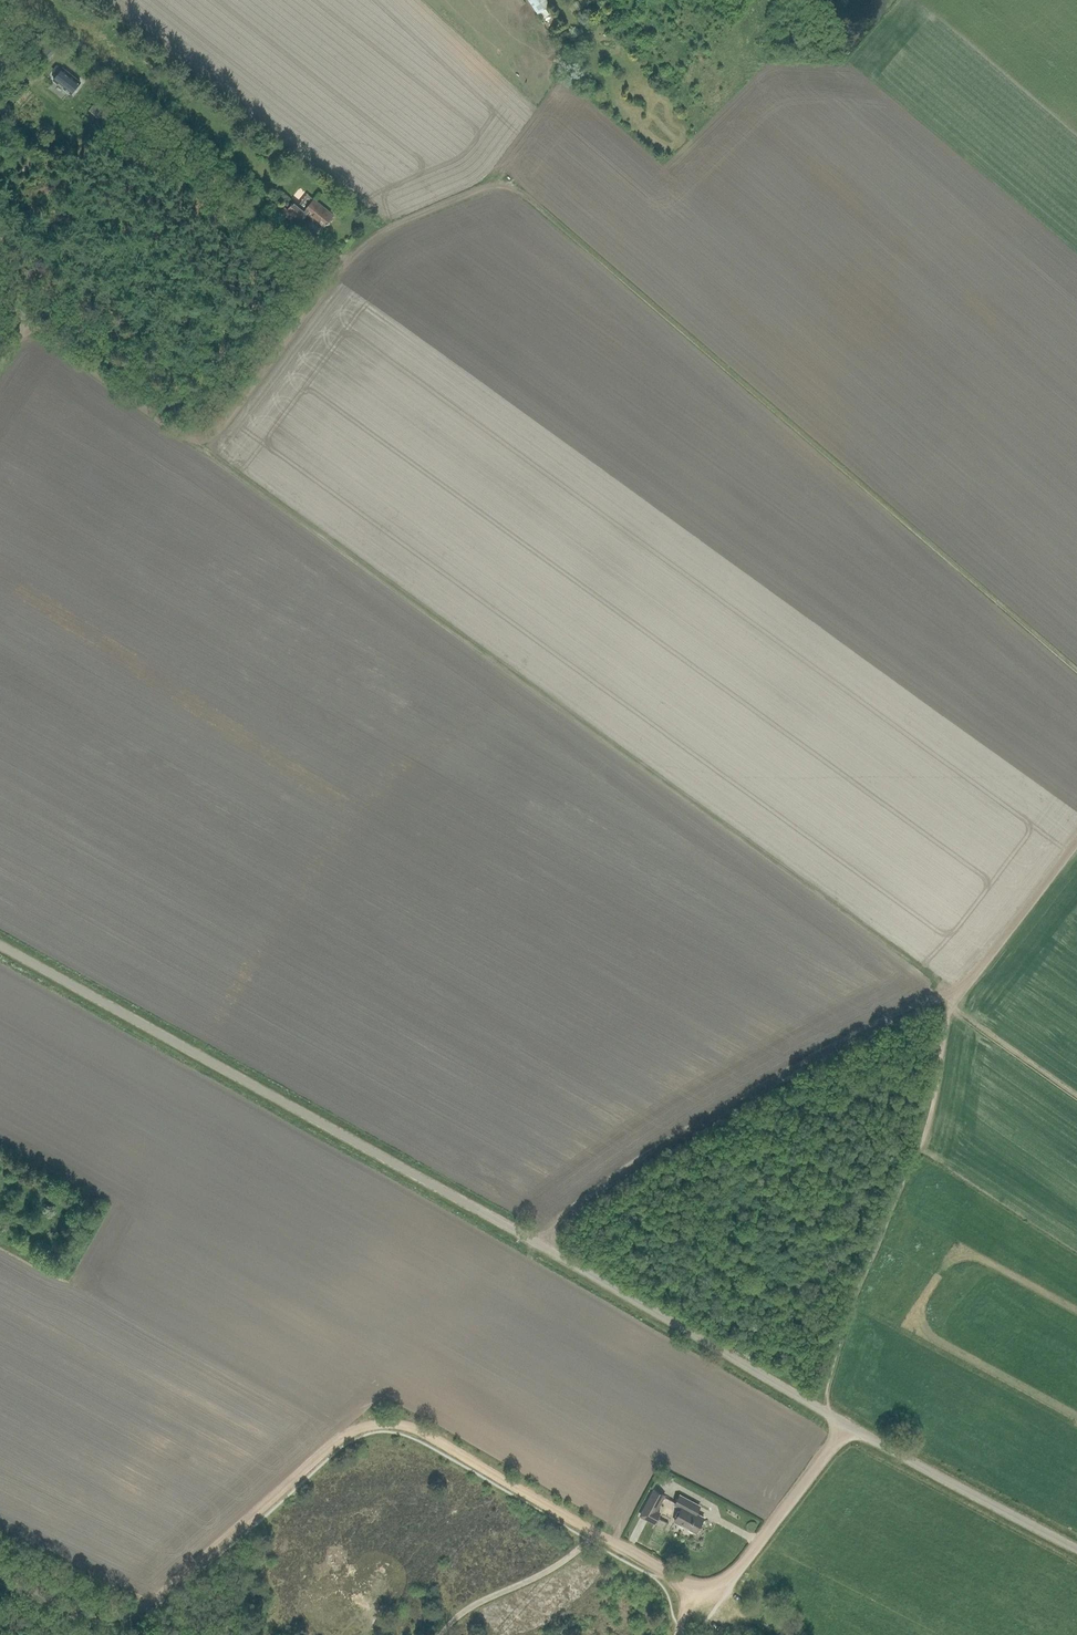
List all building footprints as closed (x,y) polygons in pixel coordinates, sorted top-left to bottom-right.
[(542,19),(550,14),(546,8),(551,5),(547,0),(529,0),(542,19)] [(562,77),(567,65),(560,63),(555,74),(562,77)] [(57,64),(52,71),(56,75),(52,80),(71,95),(80,83),(57,64)] [(103,95),(92,108),(105,120),(117,107),(103,95)] [(294,202),(288,209),(285,206),(280,212),(297,226),(307,214),(323,227),(333,215),(313,199),(305,210),(294,202)] [(665,1496),(653,1489),(644,1507),(640,1515),(655,1523),(661,1512),(658,1510),(665,1496)] [(701,1507),(691,1502),(679,1495),(675,1504),(681,1508),(674,1521),(696,1533),(704,1518),(697,1514),(701,1507)]
